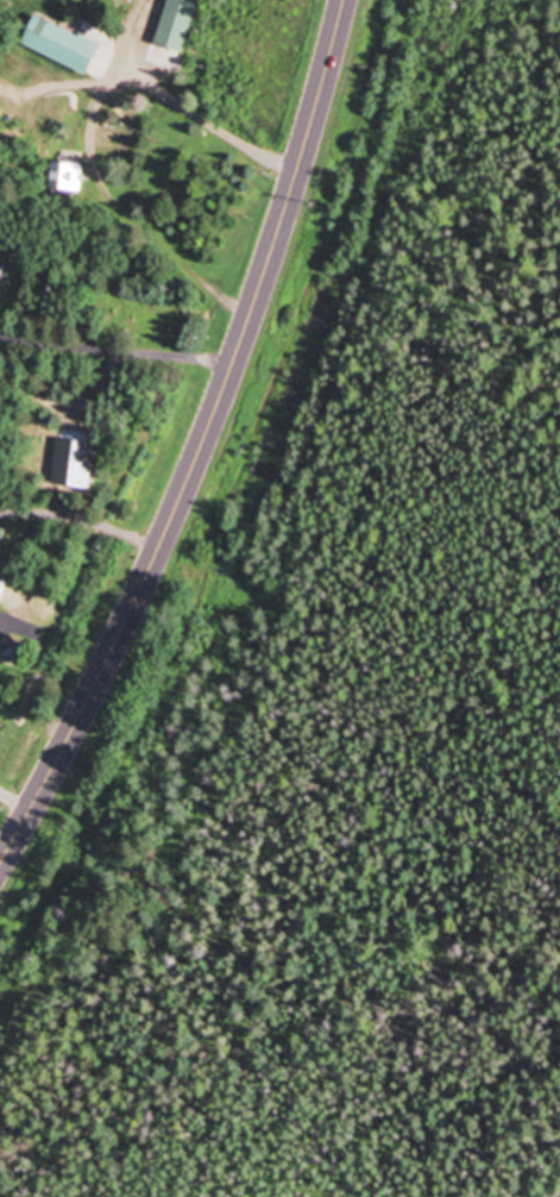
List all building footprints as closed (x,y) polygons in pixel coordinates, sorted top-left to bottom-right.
[(187,53),(202,0),(171,0),(158,44),(187,53)] [(90,75),(102,45),(36,18),(24,47),(90,75)] [(83,163),(51,163),(51,192),(83,192),(83,163)] [(4,553),(8,529),(0,528),(0,553),(4,553)] [(0,573),(0,603),(3,604),(10,576),(0,573)]
